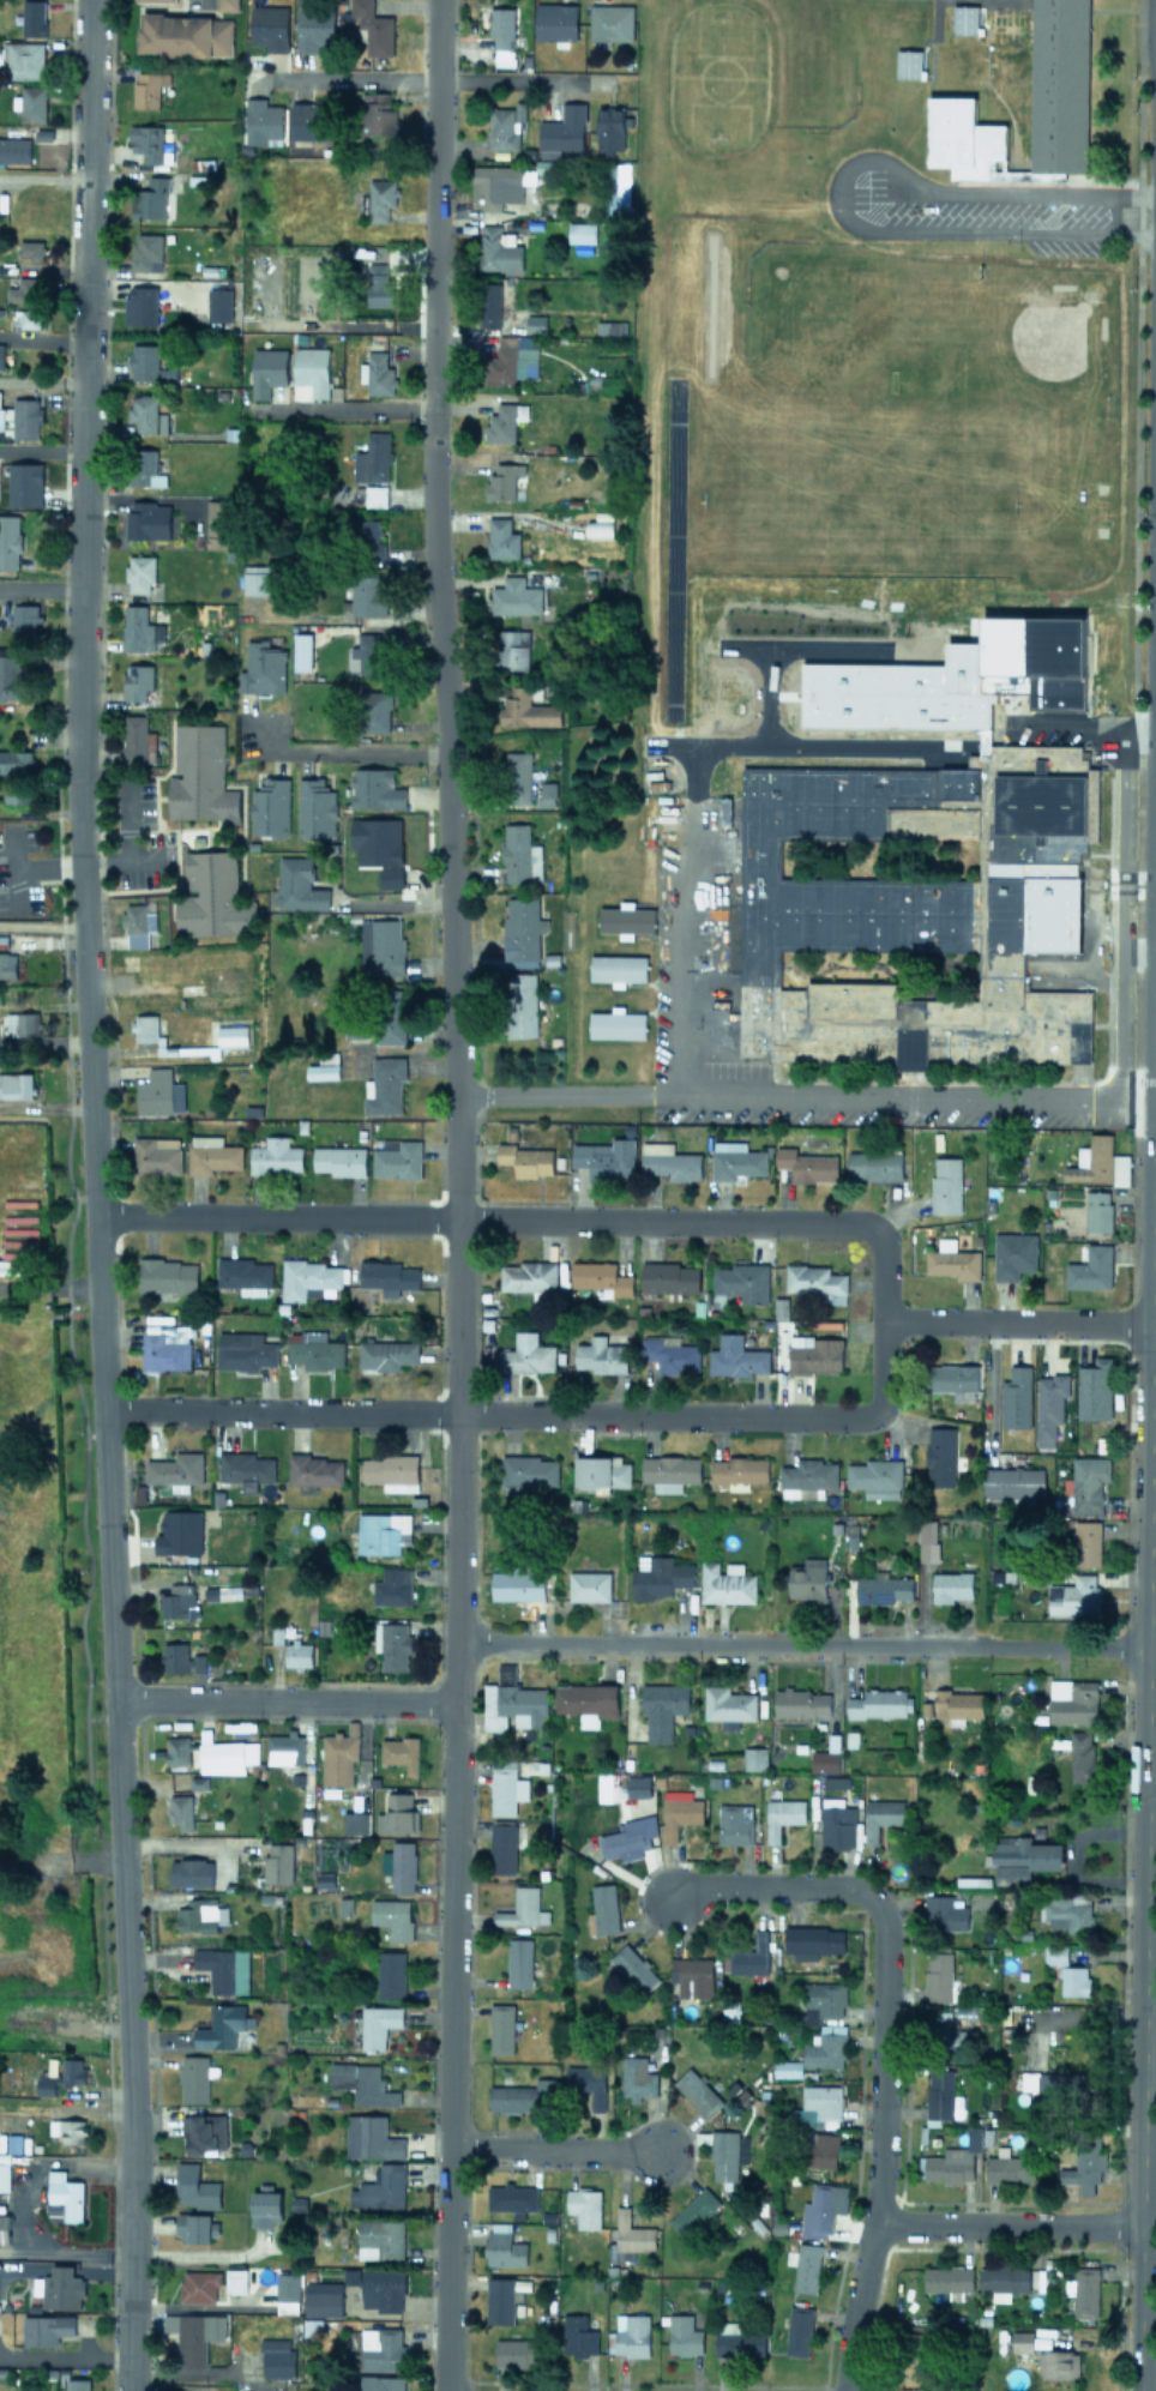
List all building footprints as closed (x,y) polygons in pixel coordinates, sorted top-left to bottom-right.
[(46,35),(45,0),(38,0),(22,0),(22,36),(46,35)] [(215,11),(237,11),(237,0),(215,0),(215,11)] [(392,16),(372,16),(372,0),(350,0),(350,16),(357,16),(357,29),(366,29),(366,56),(392,56),(392,16)] [(1030,170),(1032,0),(1090,0),(1088,171),(1066,171),(1066,180),(949,179),(950,167),(927,167),(928,96),(977,96),(977,124),(1006,125),(1006,170),(1030,170)] [(577,4),(535,3),(535,40),(577,40),(577,4)] [(589,40),(632,41),(632,5),(590,5),(589,40)] [(951,32),(951,5),(977,5),(977,26),(985,26),(985,34),(951,32)] [(287,52),(287,6),(251,6),(250,44),(266,44),(266,51),(287,52)] [(334,7),(297,7),(297,52),(317,52),(318,45),(334,45),(334,7)] [(513,8),(489,8),(489,36),(493,36),(493,48),(513,48),(513,8)] [(138,55),(231,56),(232,16),(139,15),(138,55)] [(7,58),(8,79),(44,78),(43,42),(1,43),(2,58),(7,58)] [(895,49),(921,49),(921,70),(926,70),(926,77),(895,77),(895,49)] [(134,108),(158,108),(158,84),(168,84),(168,72),(134,72),(134,108)] [(45,86),(21,85),(20,121),(45,121),(45,86)] [(283,105),(265,105),(266,98),(243,97),(242,144),(268,145),(268,137),(283,138),(283,127),(282,127),(283,105)] [(514,108),(489,107),(488,149),(518,150),(519,120),(524,120),(525,102),(515,101),(514,108)] [(290,139),(326,139),(326,102),(290,103),(290,139)] [(583,149),(584,102),(561,102),(561,121),(538,121),(538,158),(560,158),(560,149),(583,149)] [(622,149),(623,107),(596,106),(595,149),(622,149)] [(161,164),(163,126),(130,125),(129,152),(142,152),(141,163),(161,164)] [(0,138),(0,166),(4,166),(4,162),(29,163),(29,138),(0,138)] [(521,165),(476,166),(476,211),(500,211),(500,202),(522,202),(521,165)] [(629,171),(615,171),(614,217),(628,217),(629,171)] [(147,189),(132,189),(131,218),(165,218),(166,176),(147,175),(147,189)] [(388,222),(388,206),(395,206),(396,180),(369,179),(368,221),(388,222)] [(567,243),(595,243),(595,223),(567,222),(567,243)] [(500,224),(480,224),(479,269),(521,270),(521,244),(514,244),(514,233),(499,232),(500,224)] [(160,271),(161,234),(132,233),(131,270),(160,271)] [(43,261),(44,241),(19,240),(18,254),(28,255),(28,260),(43,261)] [(369,275),(368,303),(396,303),(396,275),(369,275)] [(6,287),(6,301),(41,302),(41,277),(18,276),(18,287),(6,287)] [(498,327),(499,284),(482,283),(480,327),(498,327)] [(156,325),(156,287),(126,286),(125,324),(156,325)] [(231,288),(209,288),(209,320),(231,320),(231,288)] [(43,327),(44,310),(12,309),(12,327),(43,327)] [(525,332),(545,332),(545,315),(526,314),(525,332)] [(359,382),(366,382),(366,393),(394,394),(394,368),(385,367),(385,343),(365,342),(365,363),(359,363),(359,382)] [(158,344),(130,344),(130,380),(176,380),(176,367),(157,367),(158,344)] [(329,348),(293,348),(293,399),(328,399),(329,348)] [(287,385),(286,349),(252,349),(252,399),(269,399),(269,385),(287,385)] [(166,433),(167,412),(156,412),(157,395),(129,394),(128,421),(136,421),(136,432),(166,433)] [(37,438),(37,422),(41,422),(41,398),(13,398),(12,438),(37,438)] [(485,442),(514,442),(514,419),(527,419),(526,403),(496,404),(496,413),(485,414),(485,442)] [(354,451),(354,482),(390,482),(389,431),(365,431),(365,451),(354,451)] [(156,474),(155,449),(132,449),(133,486),(165,485),(164,474),(156,474)] [(42,463),(8,463),(8,506),(41,506),(42,463)] [(514,500),(514,475),(524,475),(524,464),(493,463),(493,474),(485,474),(484,499),(514,500)] [(364,506),(386,506),(387,485),(364,485),(364,506)] [(228,548),(229,501),(206,500),(205,547),(228,548)] [(126,538),(169,539),(170,502),(127,502),(126,538)] [(19,515),(0,515),(0,569),(18,569),(19,515)] [(487,558),(519,558),(519,532),(509,532),(510,517),(487,517),(487,558)] [(379,519),(356,519),(355,560),(385,560),(385,543),(378,543),(379,519)] [(612,538),(612,520),(587,520),(587,538),(612,538)] [(154,581),(155,556),(127,555),(126,592),(148,592),(149,581),(154,581)] [(243,594),(269,594),(270,566),(243,565),(243,594)] [(386,616),(385,574),(351,574),(352,616),(386,616)] [(541,613),(541,586),(524,586),(523,575),(503,575),(503,587),(490,587),(491,614),(541,613)] [(12,639),(39,639),(39,604),(12,604),(12,639)] [(123,650),(154,651),(154,641),(163,641),(163,624),(147,624),(147,605),(124,605),(123,650)] [(979,614),(1086,614),(1086,710),(1030,710),(1030,691),(979,691),(979,614)] [(499,670),(528,670),(528,629),(499,630),(499,670)] [(379,632),(357,633),(358,646),(349,646),(350,672),(380,671),(379,632)] [(310,633),(293,633),(293,670),(311,670),(310,633)] [(246,670),(238,670),(238,692),(284,692),(285,648),(268,648),(268,640),(247,640),(246,670)] [(19,648),(0,649),(0,700),(20,699),(19,648)] [(153,664),(125,664),(125,700),(146,700),(146,689),(152,689),(153,664)] [(560,726),(560,705),(530,704),(531,687),(509,686),(508,697),(501,697),(500,725),(560,726)] [(390,690),(360,691),(361,731),(390,731),(390,690)] [(146,714),(123,715),(123,762),(154,761),(154,731),(147,731),(146,714)] [(168,819),(238,820),(238,789),(223,789),(224,725),(174,724),(174,774),(168,774),(168,819)] [(739,764),(964,765),(964,753),(979,753),(979,742),(1080,743),(1080,757),(1089,757),(1089,766),(1100,766),(1098,839),(1089,839),(1088,849),(1082,849),(1082,862),(1025,862),(1024,989),(1091,989),(1090,1062),(926,1062),(926,1070),(896,1070),(896,1062),(767,1061),(767,1054),(737,1054),(739,764)] [(0,751),(0,772),(32,772),(32,750),(0,751)] [(509,805),(531,804),(530,751),(507,752),(509,805)] [(393,768),(351,768),(351,806),(405,807),(406,787),(393,787),(393,768)] [(289,778),(261,777),(261,789),(252,789),(250,834),(288,835),(289,778)] [(298,778),(297,835),(335,836),(335,788),(323,787),(323,778),(298,778)] [(533,807),(554,807),(554,781),(533,782),(533,807)] [(401,818),(350,819),(350,848),(356,848),(356,865),(401,865),(401,818)] [(540,844),(529,844),(529,823),(502,824),(504,882),(541,882),(540,844)] [(176,936),(256,933),(255,900),(237,900),(235,850),(184,851),(185,888),(197,888),(197,894),(175,895),(176,936)] [(328,909),(328,888),(312,888),(312,857),(278,857),(278,909),(328,909)] [(379,869),(380,888),(402,887),(402,868),(379,869)] [(537,896),(503,897),(504,965),(539,964),(538,932),(546,932),(546,918),(538,918),(537,896)] [(155,903),(121,903),(121,925),(126,925),(127,947),(148,947),(147,930),(155,930),(155,903)] [(597,905),(654,907),(654,932),(597,930),(597,905)] [(402,918),(360,919),(362,976),(403,974),(402,918)] [(15,952),(0,952),(0,977),(15,977),(15,952)] [(589,980),(611,980),(611,987),(623,987),(623,981),(646,981),(646,955),(590,955),(589,980)] [(535,973),(509,973),(510,1037),(537,1036),(535,973)] [(403,1044),(404,990),(379,989),(378,1044),(403,1044)] [(588,1037),(645,1038),(645,1012),(623,1012),(623,1006),(610,1006),(610,1012),(589,1011),(588,1037)] [(37,1033),(37,1013),(0,1014),(0,1035),(37,1033)] [(134,1041),(157,1041),(157,1014),(133,1015),(134,1041)] [(217,1047),(247,1047),(246,1022),(217,1023),(217,1047)] [(338,1078),(337,1052),(319,1052),(319,1064),(307,1065),(307,1079),(338,1078)] [(400,1112),(400,1081),(405,1080),(405,1057),(372,1057),(372,1080),(363,1080),(364,1113),(400,1112)] [(183,1082),(171,1082),(170,1067),(147,1067),(148,1082),(135,1082),(136,1114),(184,1112),(183,1082)] [(0,1073),(0,1098),(32,1098),(31,1072),(0,1073)] [(1063,1180),(1113,1181),(1113,1185),(1128,1185),(1129,1154),(1112,1154),(1112,1133),(1090,1133),(1090,1147),(1077,1146),(1077,1166),(1063,1166),(1063,1180)] [(188,1174),(211,1174),(211,1168),(242,1168),(242,1145),(222,1144),(222,1135),(189,1135),(188,1174)] [(302,1172),(302,1146),(288,1146),(288,1136),(265,1136),(265,1146),(249,1146),(250,1172),(302,1172)] [(181,1137),(134,1137),(133,1172),(180,1173),(181,1137)] [(420,1178),(421,1140),(373,1138),(372,1177),(420,1178)] [(571,1143),(571,1166),(588,1166),(588,1179),(634,1179),(634,1138),(611,1138),(611,1143),(571,1143)] [(746,1141),(712,1141),(711,1179),(735,1180),(735,1174),(766,1174),(767,1150),(746,1150),(746,1141)] [(515,1148),(515,1143),(497,1142),(497,1163),(514,1163),(514,1176),(552,1177),(553,1148),(515,1148)] [(701,1153),(673,1153),(673,1142),(641,1142),(641,1173),(667,1173),(667,1180),(700,1181),(701,1153)] [(365,1147),(313,1146),(312,1171),(330,1171),(330,1176),(365,1176),(365,1147)] [(796,1147),(775,1146),(775,1167),(792,1167),(792,1181),(837,1182),(838,1155),(796,1154),(796,1147)] [(902,1151),(847,1152),(847,1180),(902,1179),(902,1151)] [(961,1157),(932,1157),(931,1214),(960,1214),(961,1157)] [(1110,1232),(1111,1191),(1086,1190),(1085,1231),(1110,1232)] [(1036,1270),(1036,1233),(994,1233),(993,1280),(1018,1281),(1019,1270),(1036,1270)] [(955,1251),(955,1238),(938,1238),(938,1251),(925,1250),(924,1274),(955,1274),(955,1280),(979,1280),(979,1251),(955,1251)] [(1111,1288),(1112,1244),(1086,1243),(1086,1263),(1066,1262),(1065,1287),(1111,1288)] [(269,1263),(253,1263),(253,1258),(216,1257),(216,1286),(240,1286),(240,1295),(269,1295),(269,1263)] [(196,1292),(197,1260),(139,1259),(139,1291),(196,1292)] [(418,1288),(418,1267),(400,1267),(400,1262),(359,1261),(359,1286),(380,1287),(380,1296),(398,1296),(398,1288),(418,1288)] [(281,1301),(305,1301),(305,1295),(334,1295),(334,1288),(343,1288),(343,1262),(282,1262),(281,1301)] [(499,1262),(499,1290),(556,1290),(557,1263),(499,1262)] [(632,1295),(632,1274),(615,1274),(615,1262),(571,1262),(571,1287),(611,1287),(611,1296),(632,1295)] [(698,1292),(699,1263),(641,1263),(641,1292),(698,1292)] [(768,1265),(712,1264),(711,1292),(742,1293),(741,1302),(767,1303),(768,1265)] [(846,1273),(829,1273),(829,1265),(785,1264),(785,1291),(822,1291),(821,1303),(846,1303),(846,1273)] [(143,1370),(190,1369),(189,1324),(142,1325),(143,1370)] [(497,1349),(498,1371),(554,1370),(554,1345),(537,1345),(536,1330),(514,1330),(514,1349),(497,1349)] [(286,1361),(303,1362),(303,1368),(343,1368),(344,1340),(326,1340),(326,1332),(287,1331),(286,1361)] [(259,1370),(259,1365),(276,1365),(277,1342),(262,1342),(263,1333),(216,1332),(216,1369),(259,1370)] [(769,1349),(742,1349),(742,1332),(719,1332),(718,1349),(708,1349),(707,1373),(768,1374),(769,1349)] [(626,1344),(606,1344),(606,1334),(590,1334),(590,1343),(575,1344),(575,1368),(591,1367),(591,1373),(627,1373),(626,1344)] [(699,1345),(679,1344),(679,1336),(642,1335),(641,1359),(658,1359),(658,1373),(698,1374),(699,1345)] [(842,1370),(842,1337),(789,1336),(789,1374),(810,1374),(810,1369),(842,1370)] [(418,1341),(359,1341),(359,1370),(400,1371),(400,1364),(418,1364),(418,1341)] [(1110,1420),(1112,1357),(1095,1356),(1095,1366),(1077,1366),(1076,1419),(1110,1420)] [(977,1365),(927,1364),(927,1391),(953,1391),(953,1401),(977,1401),(977,1365)] [(1031,1365),(1010,1365),(1010,1380),(1001,1380),(1001,1427),(1030,1427),(1031,1365)] [(1055,1449),(1055,1423),(1062,1423),(1063,1396),(1068,1396),(1069,1375),(1037,1374),(1036,1448),(1055,1449)] [(926,1485),(954,1486),(955,1427),(928,1427),(926,1485)] [(145,1460),(145,1483),(170,1483),(170,1492),(188,1492),(188,1484),(202,1483),(202,1452),(175,1452),(175,1460),(145,1460)] [(219,1481),(242,1481),(242,1492),(257,1492),(257,1481),(273,1482),(274,1458),(254,1457),(254,1452),(219,1452),(219,1481)] [(342,1456),(288,1456),(288,1485),(342,1484),(342,1456)] [(417,1456),(362,1456),(361,1482),(382,1483),(382,1491),(417,1491),(417,1456)] [(575,1486),(630,1486),(630,1462),(621,1462),(621,1456),(575,1456),(575,1486)] [(642,1456),(641,1482),(654,1482),(653,1492),(681,1492),(681,1482),(700,1483),(700,1457),(642,1456)] [(557,1485),(558,1458),(503,1457),(502,1494),(525,1495),(525,1485),(557,1485)] [(1109,1458),(1073,1457),(1072,1513),(1101,1514),(1102,1480),(1109,1480),(1109,1458)] [(768,1458),(711,1458),(710,1483),(729,1483),(729,1488),(748,1489),(748,1482),(768,1482),(768,1458)] [(823,1498),(823,1488),(837,1488),(837,1460),(796,1459),(796,1466),(780,1466),(780,1497),(823,1498)] [(901,1459),(864,1459),(864,1463),(846,1463),(846,1488),(864,1487),(864,1498),(901,1498),(901,1459)] [(983,1468),(984,1498),(1044,1497),(1043,1468),(983,1468)] [(201,1554),(201,1510),(162,1510),(162,1534),(155,1534),(155,1553),(201,1554)] [(411,1514),(357,1513),(357,1554),(399,1554),(399,1544),(410,1544),(411,1514)] [(1100,1521),(1076,1520),(1075,1563),(1100,1563),(1100,1521)] [(918,1562),(937,1562),(937,1522),(918,1522),(918,1562)] [(693,1563),(671,1563),(671,1555),(638,1556),(638,1568),(632,1568),(632,1600),(654,1600),(654,1595),(671,1595),(671,1586),(693,1586),(693,1563)] [(788,1565),(787,1597),(825,1598),(826,1558),(803,1557),(803,1565),(788,1565)] [(700,1602),(754,1603),(755,1574),(742,1574),(742,1563),(725,1562),(725,1573),(718,1573),(718,1561),(700,1561),(700,1602)] [(411,1604),(410,1567),(381,1567),(382,1581),(373,1581),(374,1605),(411,1604)] [(491,1571),(491,1599),(544,1601),(544,1572),(491,1571)] [(610,1572),(569,1571),(568,1600),(610,1601),(610,1572)] [(856,1601),(912,1602),(913,1577),(887,1577),(887,1571),(875,1571),(875,1577),(856,1577),(856,1601)] [(932,1603),(954,1603),(954,1598),(973,1598),(973,1572),(932,1572),(932,1603)] [(1048,1613),(1098,1614),(1099,1574),(1074,1573),(1074,1584),(1063,1584),(1063,1595),(1049,1595),(1048,1613)] [(195,1616),(194,1584),(168,1584),(169,1594),(160,1595),(161,1618),(195,1616)] [(408,1671),(409,1623),(374,1622),(374,1649),(381,1649),(381,1671),(408,1671)] [(312,1642),(285,1641),(284,1667),(311,1668),(312,1642)] [(187,1673),(186,1642),(163,1643),(164,1673),(187,1673)] [(190,1655),(190,1672),(204,1672),(204,1655),(190,1655)] [(1098,1680),(1050,1680),(1049,1722),(1097,1723),(1098,1680)] [(483,1731),(506,1730),(505,1715),(514,1715),(514,1727),(546,1727),(545,1687),(520,1688),(519,1683),(482,1684),(483,1731)] [(617,1684),(554,1684),(554,1713),(578,1712),(578,1727),(598,1727),(598,1717),(618,1717),(617,1684)] [(688,1684),(641,1684),(641,1713),(646,1713),(646,1741),(671,1742),(671,1721),(688,1721),(688,1684)] [(756,1693),(729,1693),(729,1685),(704,1685),(704,1719),(721,1720),(721,1730),(738,1730),(738,1719),(756,1720),(756,1693)] [(846,1697),(847,1716),(910,1715),(910,1688),(864,1689),(864,1697),(846,1697)] [(774,1689),(774,1716),(830,1716),(830,1691),(774,1689)] [(983,1691),(936,1690),(935,1717),(983,1718),(983,1691)] [(351,1785),(352,1759),(357,1759),(358,1721),(347,1721),(346,1734),(322,1733),(321,1784),(351,1785)] [(1093,1782),(1093,1731),(1071,1730),(1070,1782),(1093,1782)] [(267,1733),(267,1763),(302,1764),(303,1733),(267,1733)] [(189,1764),(189,1747),(190,1747),(190,1736),(165,1737),(166,1764),(189,1764)] [(380,1737),(380,1763),(405,1763),(405,1775),(417,1776),(418,1738),(380,1737)] [(244,1772),(243,1763),(257,1763),(257,1741),(198,1742),(199,1773),(244,1772)] [(743,1770),(766,1770),(766,1747),(743,1747),(743,1770)] [(838,1772),(838,1751),(811,1751),(811,1773),(838,1772)] [(527,1799),(527,1778),(516,1778),(516,1764),(491,1764),(490,1815),(515,1815),(515,1799),(527,1799)] [(207,1776),(190,1776),(190,1789),(208,1789),(207,1776)] [(649,1776),(626,1777),(626,1797),(650,1796),(649,1776)] [(703,1799),(681,1799),(682,1790),(664,1790),(663,1843),(676,1843),(677,1823),(703,1823),(703,1799)] [(375,1830),(413,1832),(414,1793),(386,1792),(385,1813),(375,1812),(375,1830)] [(168,1822),(179,1822),(179,1830),(192,1830),(191,1794),(168,1794),(168,1822)] [(767,1844),(780,1844),(779,1823),(806,1823),(805,1799),(766,1800),(767,1844)] [(903,1800),(864,1800),(865,1845),(878,1845),(877,1824),(904,1824),(903,1800)] [(718,1843),(751,1844),(752,1805),(719,1804),(718,1843)] [(861,1847),(861,1822),(854,1822),(854,1806),(821,1806),(821,1848),(861,1847)] [(343,1833),(368,1834),(369,1812),(343,1812),(343,1833)] [(622,1821),(624,1830),(597,1835),(601,1859),(620,1855),(622,1861),(642,1857),(640,1850),(651,1848),(648,1837),(657,1836),(653,1814),(622,1821)] [(515,1823),(490,1823),(490,1871),(515,1871),(515,1823)] [(1064,1844),(1030,1843),(1031,1836),(994,1836),(993,1879),(1029,1880),(1030,1869),(1064,1870),(1064,1844)] [(390,1892),(415,1892),(414,1841),(391,1841),(391,1851),(381,1851),(381,1873),(390,1873),(390,1892)] [(291,1884),(292,1843),(265,1843),(265,1883),(291,1884)] [(333,1873),(316,1873),(315,1887),(333,1888),(333,1873)] [(590,1885),(596,1934),(619,1932),(614,1882),(590,1885)] [(538,1885),(514,1885),(514,1911),(493,1911),(493,1925),(548,1924),(548,1910),(538,1910),(538,1885)] [(967,1930),(968,1905),(952,1905),(952,1895),(927,1894),(926,1929),(967,1930)] [(1045,1927),(1066,1927),(1067,1932),(1086,1932),(1086,1894),(1044,1895),(1045,1927)] [(177,1908),(178,1932),(217,1931),(217,1924),(227,1924),(226,1906),(216,1906),(216,1897),(187,1898),(187,1907),(177,1908)] [(410,1900),(371,1899),(371,1924),(388,1924),(387,1941),(410,1942),(410,1900)] [(844,1952),(844,1927),(785,1927),(785,1952),(794,1952),(794,1961),(818,1961),(818,1953),(844,1952)] [(753,1973),(753,1982),(768,1982),(767,1930),(755,1930),(755,1950),(728,1950),(729,1973),(753,1973)] [(531,1988),(531,1939),(507,1939),(507,1987),(531,1988)] [(608,1957),(640,1995),(658,1980),(627,1941),(608,1957)] [(1068,1945),(1044,1945),(1043,1963),(1067,1964),(1068,1945)] [(248,1950),(193,1949),(192,1969),(210,1969),(209,1993),(247,1993),(248,1950)] [(404,1999),(405,1951),(377,1951),(376,1998),(404,1999)] [(952,1952),(927,1951),(926,2001),(951,2001),(952,1952)] [(712,1997),(711,1957),(670,1958),(670,1981),(678,1981),(678,1998),(712,1997)] [(1060,1995),(1089,1996),(1089,1966),(1061,1966),(1060,1995)] [(844,2019),(845,1983),(804,1982),(804,2019),(844,2019)] [(513,2053),(513,2003),(490,2003),(489,2053),(513,2053)] [(233,2048),(233,2029),(245,2029),(245,2025),(253,2025),(253,2016),(244,2016),(244,2004),(210,2004),(210,2027),(193,2027),(193,2048),(233,2048)] [(402,2006),(361,2006),(361,2050),(385,2050),(385,2027),(402,2027),(402,2006)] [(951,2011),(933,2010),(931,2051),(959,2052),(960,2030),(950,2029),(951,2011)] [(803,2066),(845,2067),(846,2024),(819,2024),(818,2043),(803,2043),(803,2066)] [(179,2102),(208,2102),(209,2055),(181,2055),(179,2102)] [(647,2056),(622,2055),(621,2098),(639,2099),(639,2096),(656,2096),(656,2072),(646,2072),(647,2056)] [(37,2095),(57,2095),(57,2084),(83,2084),(83,2059),(62,2058),(62,2075),(37,2075),(37,2095)] [(801,2077),(801,2061),(774,2060),(773,2076),(801,2077)] [(398,2105),(399,2090),(383,2090),(383,2079),(379,2079),(379,2064),(330,2063),(330,2087),(353,2087),(353,2105),(398,2105)] [(604,2067),(566,2066),(565,2085),(574,2085),(574,2094),(604,2094),(604,2067)] [(672,2082),(706,2119),(723,2102),(689,2066),(672,2082)] [(928,2119),(962,2118),(962,2096),(954,2096),(953,2069),(927,2069),(928,2119)] [(1022,2090),(1043,2090),(1044,2100),(1066,2099),(1066,2072),(1022,2072),(1022,2090)] [(488,2110),(554,2112),(555,2078),(535,2078),(535,2087),(489,2085),(488,2110)] [(841,2085),(802,2085),(802,2109),(815,2109),(816,2119),(822,2119),(822,2127),(841,2127),(841,2085)] [(185,2152),(226,2151),(225,2114),(184,2115),(185,2152)] [(386,2115),(346,2114),(345,2156),(404,2157),(404,2137),(385,2136),(386,2115)] [(61,2143),(83,2143),(84,2120),(50,2119),(50,2134),(61,2134),(61,2143)] [(967,2147),(943,2147),(943,2156),(924,2156),(924,2181),(973,2181),(973,2148),(992,2148),(992,2127),(967,2127),(967,2147)] [(711,2130),(710,2179),(737,2179),(737,2130),(711,2130)] [(837,2133),(812,2132),(812,2147),(806,2146),(805,2166),(836,2167),(837,2133)] [(1075,2168),(1058,2168),(1058,2183),(1080,2184),(1080,2195),(1094,2195),(1094,2182),(1099,2182),(1099,2169),(1105,2169),(1105,2151),(1099,2151),(1099,2142),(1076,2142),(1075,2168)] [(9,2153),(0,2153),(0,2191),(8,2191),(9,2153)] [(1035,2182),(1035,2157),(986,2156),(986,2181),(1035,2182)] [(220,2181),(198,2181),(198,2162),(178,2162),(177,2206),(219,2207),(220,2181)] [(404,2163),(379,2162),(379,2182),(359,2181),(358,2190),(350,2190),(350,2206),(404,2207),(404,2163)] [(82,2221),(83,2180),(64,2180),(65,2170),(47,2169),(46,2221),(82,2221)] [(802,2200),(800,2234),(832,2238),(837,2184),(812,2181),(809,2200),(802,2200)] [(487,2209),(537,2209),(537,2184),(487,2184),(487,2209)] [(721,2202),(704,2185),(669,2220),(686,2236),(721,2202)] [(598,2227),(598,2187),(566,2187),(566,2214),(577,2214),(577,2227),(598,2227)] [(633,2259),(633,2250),(655,2250),(655,2226),(628,2226),(628,2205),(615,2205),(614,2259),(633,2259)] [(177,2242),(209,2243),(210,2213),(177,2213),(177,2242)] [(9,2243),(8,2214),(0,2214),(0,2243),(9,2243)] [(358,2259),(403,2258),(403,2220),(357,2220),(358,2259)] [(484,2265),(525,2265),(525,2241),(512,2241),(512,2230),(484,2230),(484,2265)] [(795,2264),(793,2290),(815,2291),(820,2244),(796,2241),(795,2251),(788,2251),(787,2263),(795,2264)] [(39,2308),(79,2308),(79,2298),(84,2298),(84,2277),(73,2277),(73,2265),(50,2265),(50,2274),(39,2274),(39,2308)] [(973,2265),(922,2265),(922,2290),(973,2290),(973,2265)] [(979,2290),(1030,2290),(1030,2265),(979,2265),(979,2290)] [(1097,2266),(1073,2266),(1073,2278),(1065,2278),(1065,2294),(1073,2294),(1073,2315),(1097,2315),(1097,2266)] [(245,2293),(246,2268),(225,2268),(225,2292),(245,2293)] [(403,2270),(361,2269),(360,2307),(376,2307),(376,2311),(403,2312),(403,2270)] [(178,2301),(214,2302),(214,2286),(220,2286),(220,2271),(183,2270),(183,2282),(178,2282),(178,2301)] [(298,2272),(276,2272),(276,2312),(298,2312),(298,2272)] [(486,2321),(513,2321),(513,2306),(522,2306),(522,2289),(528,2289),(528,2277),(486,2277),(486,2321)] [(341,2316),(341,2282),(305,2282),(304,2315),(341,2316)] [(813,2307),(789,2303),(784,2354),(808,2356),(813,2307)] [(596,2355),(596,2326),(586,2326),(586,2313),(564,2313),(564,2355),(596,2355)] [(648,2313),(615,2313),(615,2327),(607,2327),(607,2355),(648,2355),(648,2313)] [(692,2313),(669,2313),(669,2354),(702,2354),(702,2326),(692,2326),(692,2313)] [(178,2368),(206,2368),(206,2340),(224,2340),(223,2314),(177,2315),(178,2368)] [(22,2316),(23,2345),(57,2345),(57,2335),(75,2335),(74,2315),(22,2316)] [(359,2329),(360,2370),(402,2369),(401,2328),(359,2329)] [(764,2356),(764,2330),(715,2330),(715,2356),(764,2356)] [(1012,2351),(1032,2352),(1032,2331),(1012,2331),(1012,2351)] [(294,2378),(294,2349),(288,2349),(288,2338),(261,2338),(261,2377),(294,2378)] [(495,2365),(537,2365),(538,2338),(495,2338),(495,2365)] [(1077,2377),(1077,2349),(1037,2349),(1037,2377),(1077,2377)] [(404,2376),(360,2375),(360,2390),(404,2390),(404,2376)] [(63,2378),(63,2390),(90,2390),(90,2379),(63,2378)]
